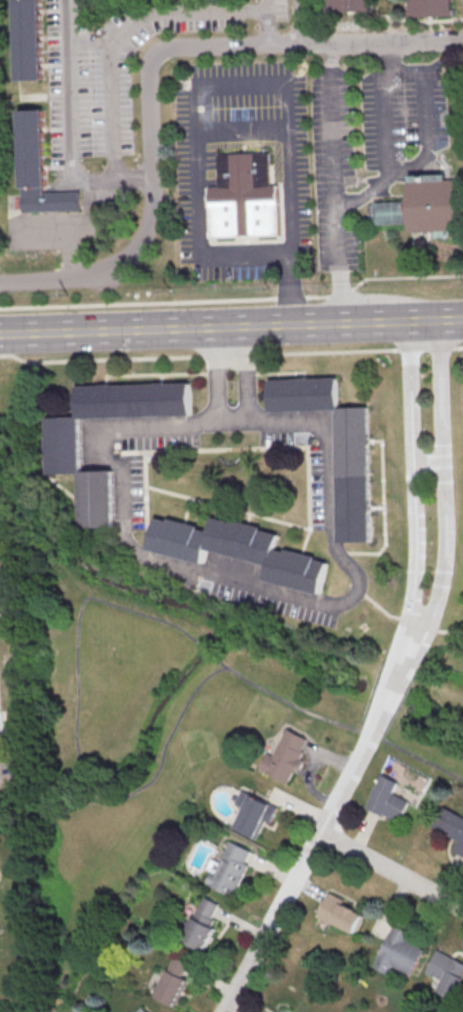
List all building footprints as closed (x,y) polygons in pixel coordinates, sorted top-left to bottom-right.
[(41,79),(38,0),(16,0),(19,80),(41,79)] [(330,11),(372,9),(372,0),(329,0),(330,11)] [(411,17),(452,15),(452,0),(411,0),(411,17)] [(20,109),(23,212),(81,210),(80,191),(47,192),(45,109),(20,109)] [(215,241),(213,192),(224,192),(222,159),(274,157),(275,190),(281,190),(283,238),(215,241)] [(449,185),(462,184),(462,234),(455,234),(455,241),(440,242),(440,235),(414,236),(414,228),(379,230),(378,207),(413,205),(412,180),(449,178),(449,185)] [(367,409),(371,545),(339,546),(335,412),(269,414),(268,381),(337,379),(338,410),(367,409)] [(48,419),(50,476),(79,475),(81,530),(114,529),(112,472),(82,473),(80,420),(189,416),(188,384),(77,388),(78,418),(48,419)] [(154,519),(167,522),(168,520),(198,528),(198,530),(207,532),(211,518),(229,523),(230,521),(260,529),(260,531),(278,536),(274,550),(284,553),(285,551),(315,558),(314,561),(327,565),(318,596),(264,581),(268,567),(204,550),(201,565),(146,550),(154,519)] [(289,783),(310,739),(287,728),(274,755),(268,753),(260,770),(289,783)] [(366,807),(400,822),(410,800),(394,793),(399,782),(382,774),(366,807)] [(278,807),(242,790),(236,804),(244,807),(234,828),(257,838),(265,821),(271,823),(278,807)] [(443,806),(433,826),(459,839),(454,850),(462,855),(462,816),(443,806)] [(249,863),(247,862),(252,850),(231,840),(221,862),(212,858),(208,868),(213,871),(207,883),(234,895),(249,863)] [(344,899),(329,892),(317,916),(353,933),(363,913),(342,903),(344,899)] [(205,950),(216,928),(210,925),(221,904),(203,896),(183,940),(205,950)] [(372,967),(386,973),(390,965),(411,975),(422,948),(405,941),(409,932),(390,924),(372,967)] [(439,979),(434,990),(451,999),(462,975),(462,963),(435,949),(424,972),(439,979)] [(188,979),(185,978),(193,962),(176,954),(155,997),(174,1006),(188,979)]
